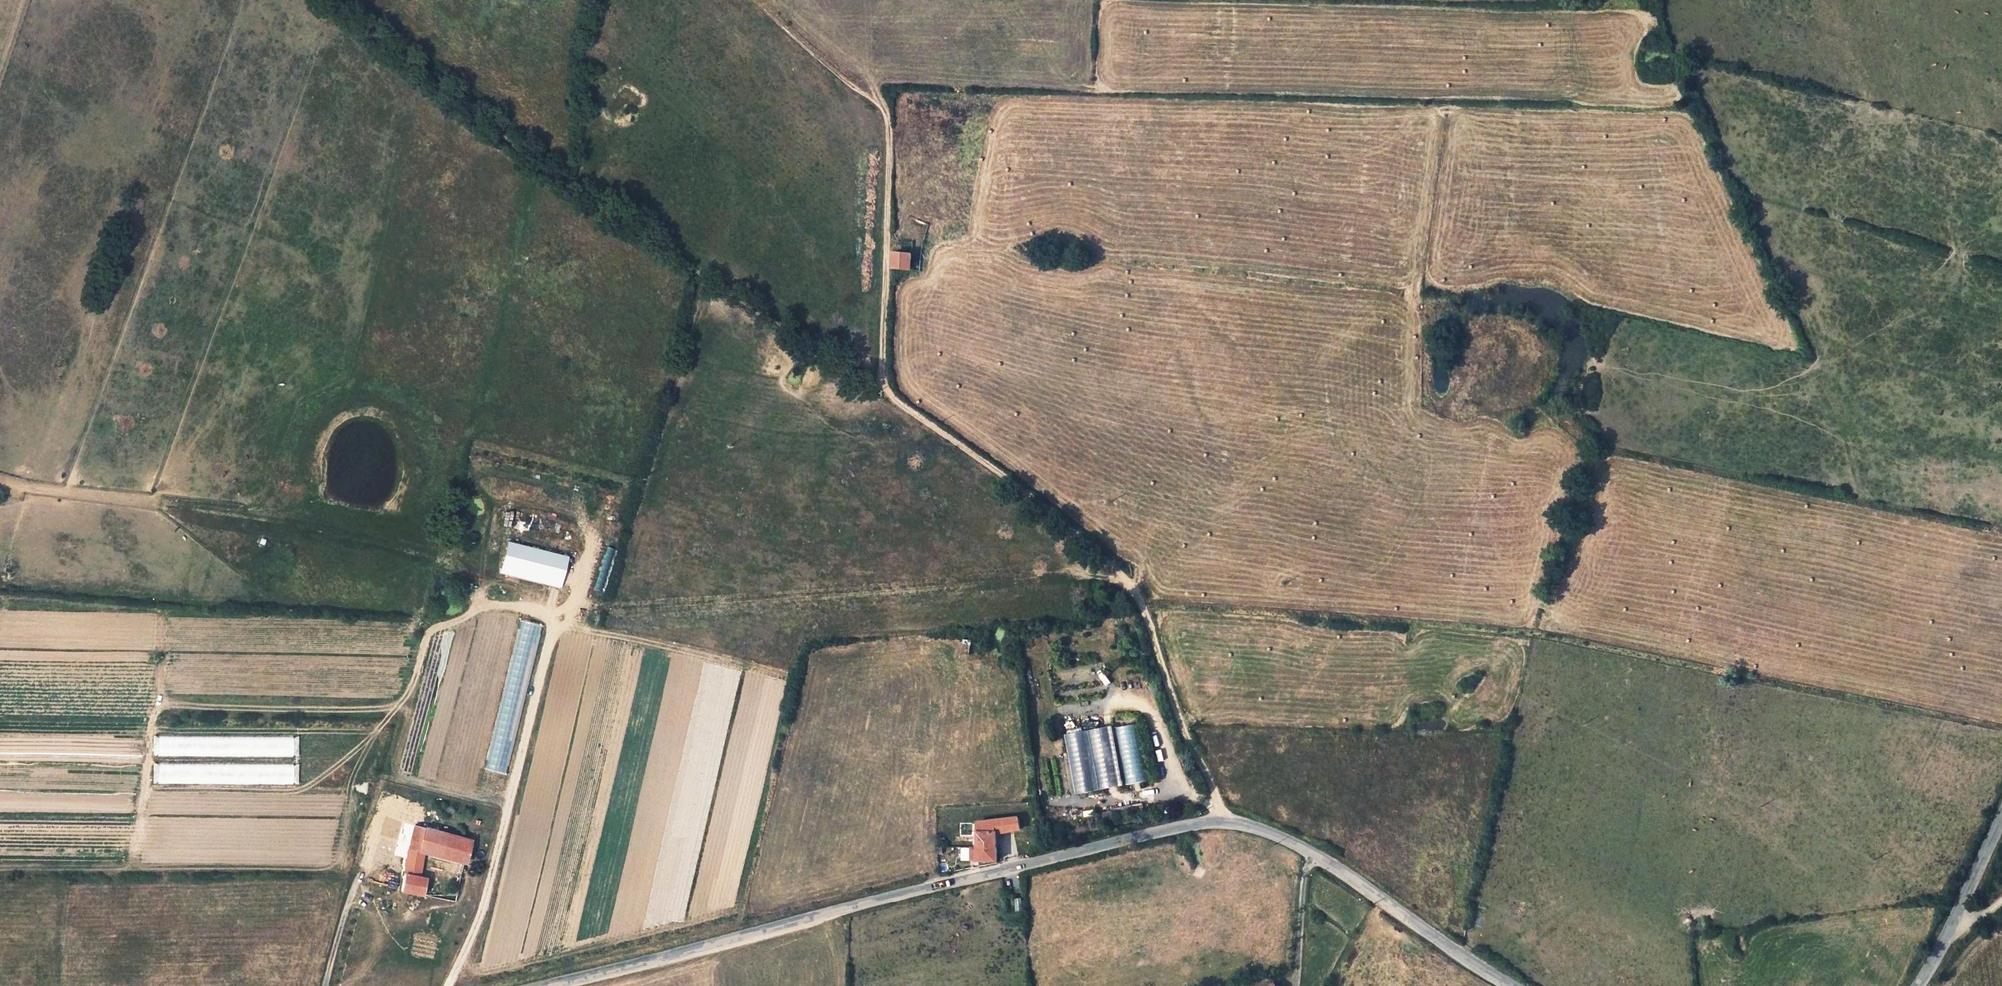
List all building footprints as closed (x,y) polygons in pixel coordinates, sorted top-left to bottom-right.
[(911,254),(893,253),(893,268),(910,269),(911,254)] [(1137,723),(1114,728),(1125,785),(1148,780),(1137,723)] [(1111,727),(1065,736),(1076,794),(1122,785),(1111,727)] [(976,844),(995,843),(995,830),(1018,826),(1016,814),(976,821),(976,844)] [(396,844),(407,847),(412,826),(401,823),(396,844)] [(403,872),(417,874),(421,850),(418,850),(422,826),(413,823),(412,826),(407,847),(403,872)] [(459,837),(422,826),(418,850),(421,850),(465,861),(470,840),(459,837)] [(976,844),(976,859),(995,858),(996,858),(995,843),(976,844)] [(967,860),(976,859),(976,844),(966,844),(967,860)] [(425,876),(417,874),(403,872),(399,889),(407,891),(414,893),(421,894),(425,876)] [(446,887),(444,895),(457,896),(459,886),(446,887)]
